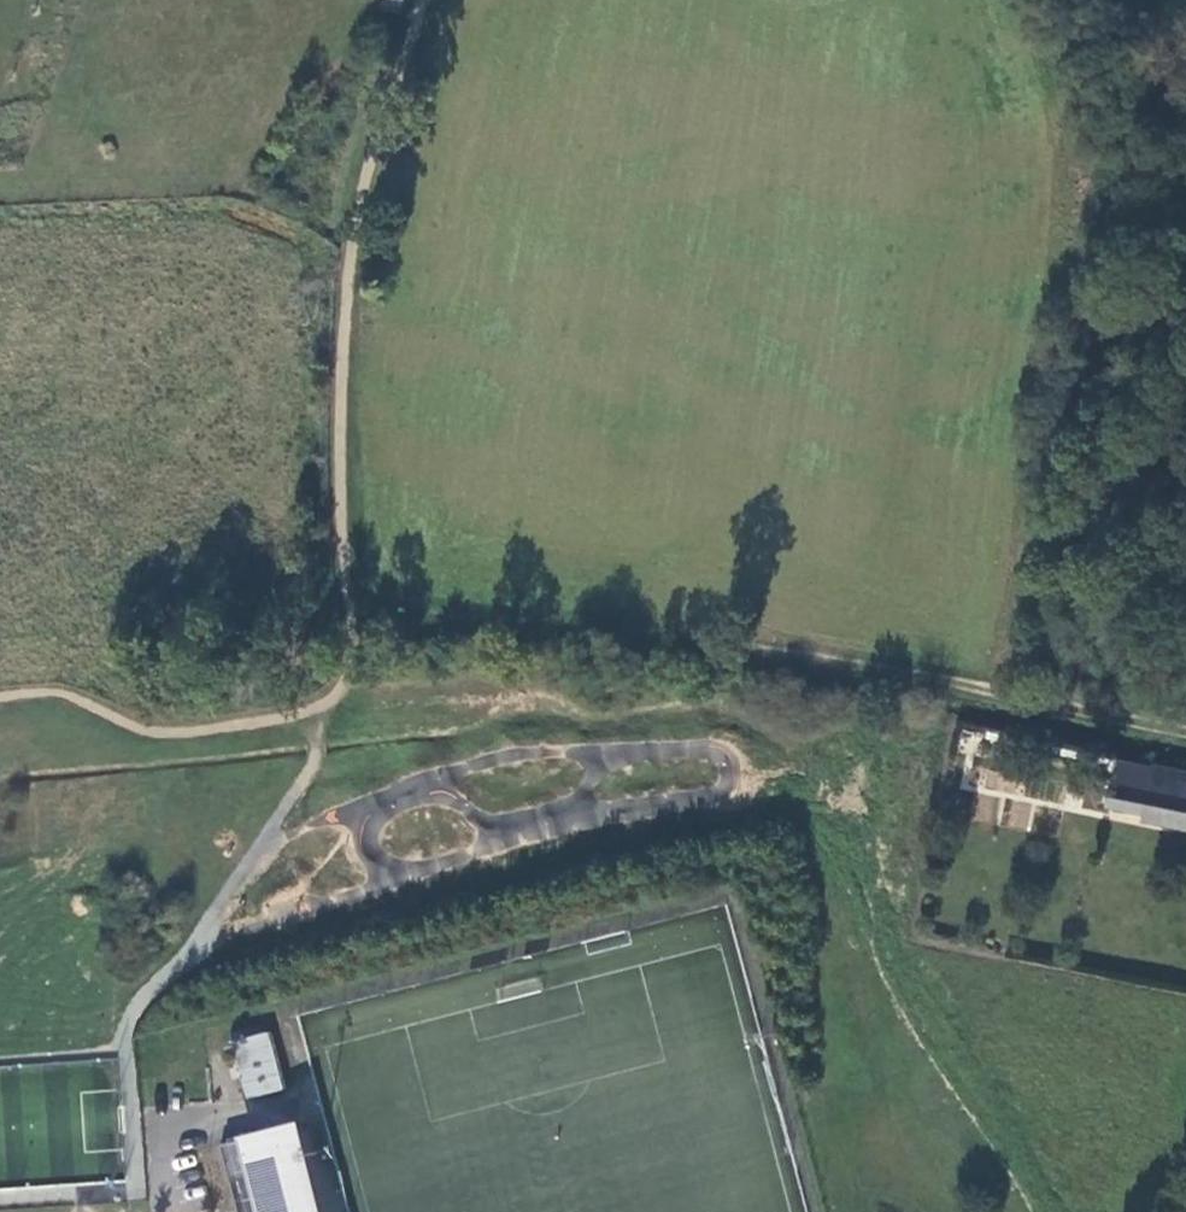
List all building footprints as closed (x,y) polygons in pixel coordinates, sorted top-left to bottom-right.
[(1144,760),(1141,779),(1183,788),(1185,775),(1185,772),(1144,760)] [(1079,805),(1081,766),(979,761),(977,800),(1079,805)] [(1141,779),(1132,816),(1181,826),(1185,806),(1185,789),(1183,788),(1141,779)] [(272,1033),(233,1038),(241,1097),(279,1092),(272,1033)] [(227,1141),(244,1211),(334,1211),(311,1118),(227,1141)]
